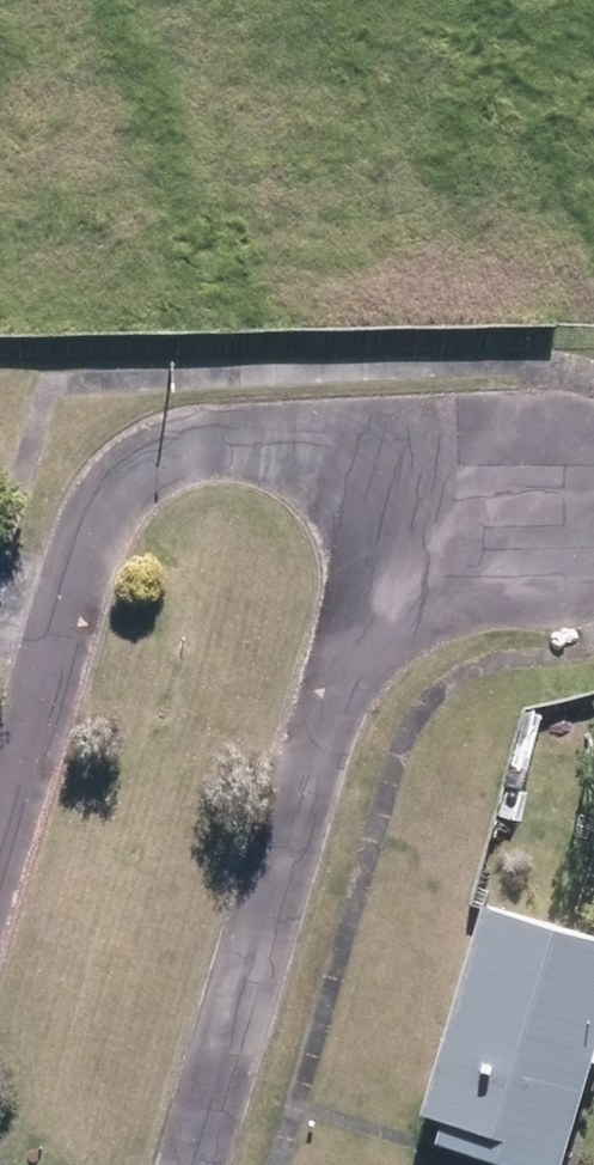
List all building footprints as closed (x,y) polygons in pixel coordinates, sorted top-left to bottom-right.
[(488,1164),(542,1164),(593,993),(593,944),(464,905),(401,1113),(425,1120),(417,1144),(488,1164)]
